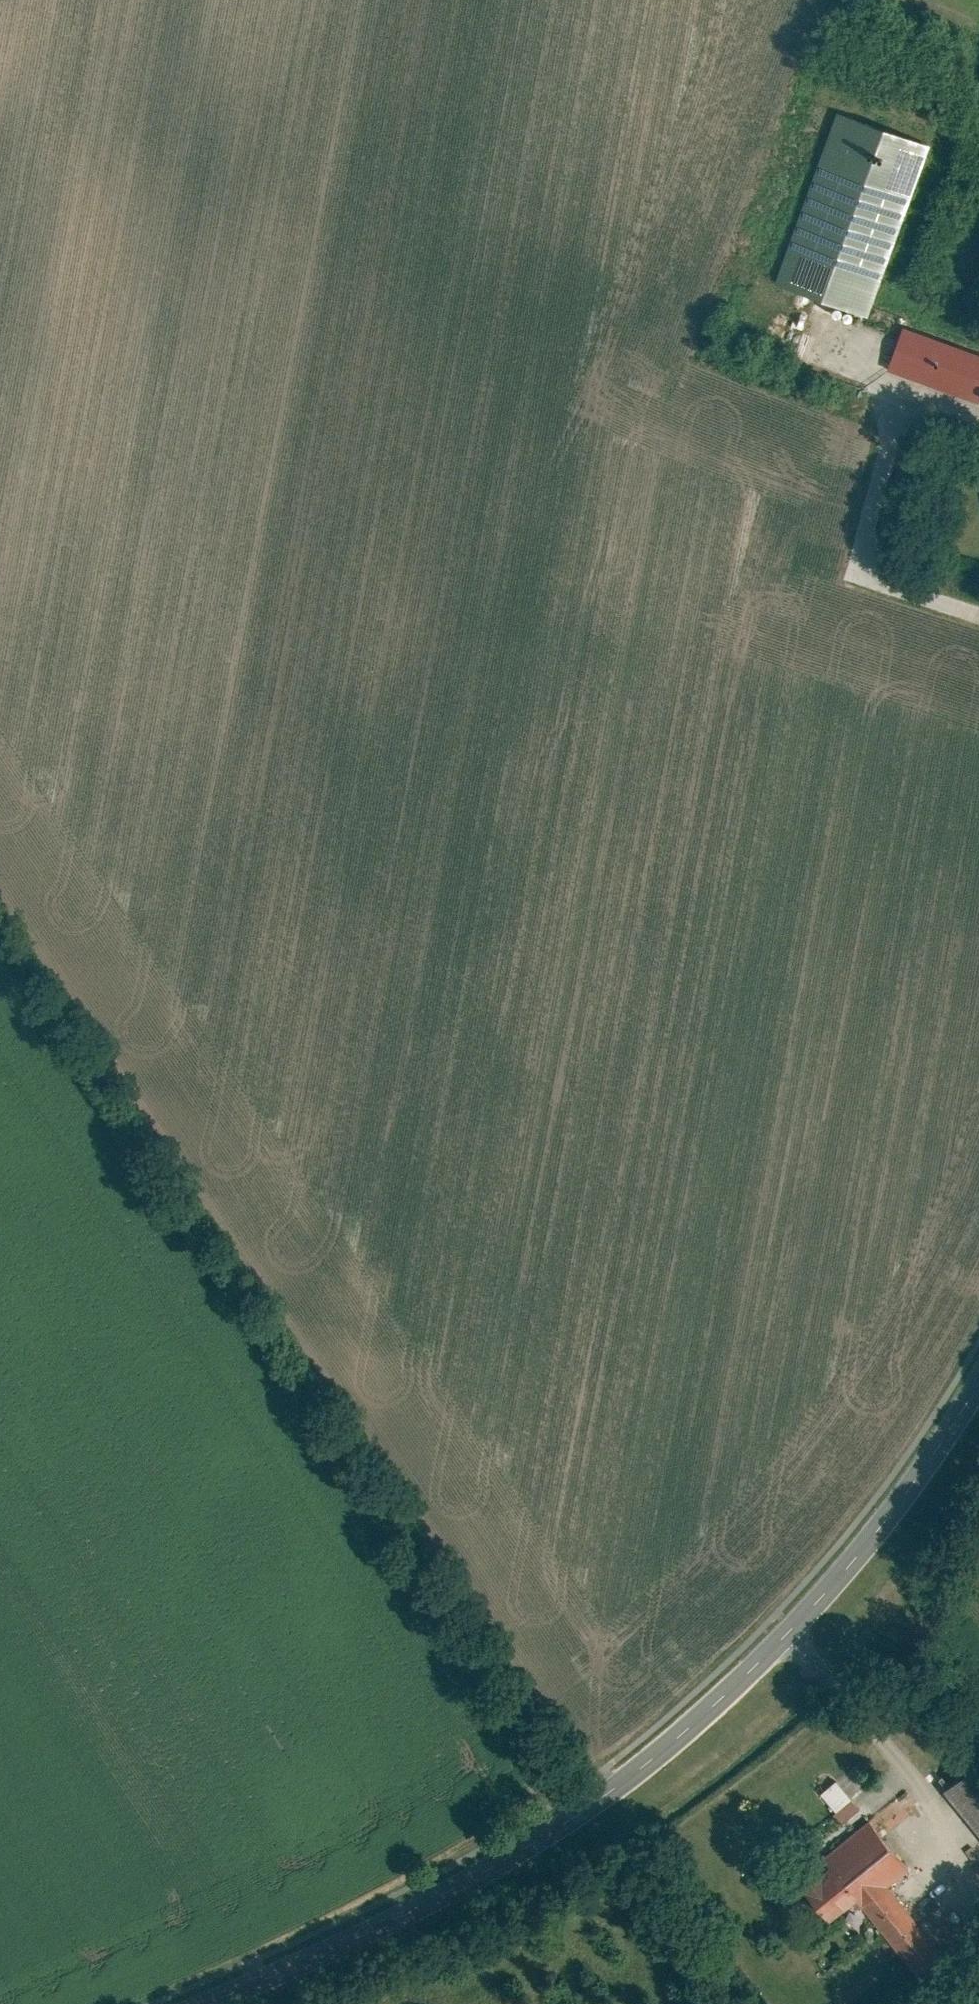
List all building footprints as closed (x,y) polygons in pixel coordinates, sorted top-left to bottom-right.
[(927,145),(835,112),(774,281),(867,314),(927,145)] [(900,326),(886,365),(978,398),(978,354),(900,326)] [(960,1784),(978,1808),(978,1768),(960,1784)] [(824,1790),(845,1820),(863,1808),(842,1777),(824,1790)] [(867,1825),(803,1877),(840,1923),(860,1906),(883,1888),(905,1870),(867,1825)] [(921,1934),(883,1888),(860,1906),(898,1953),(921,1934)]
